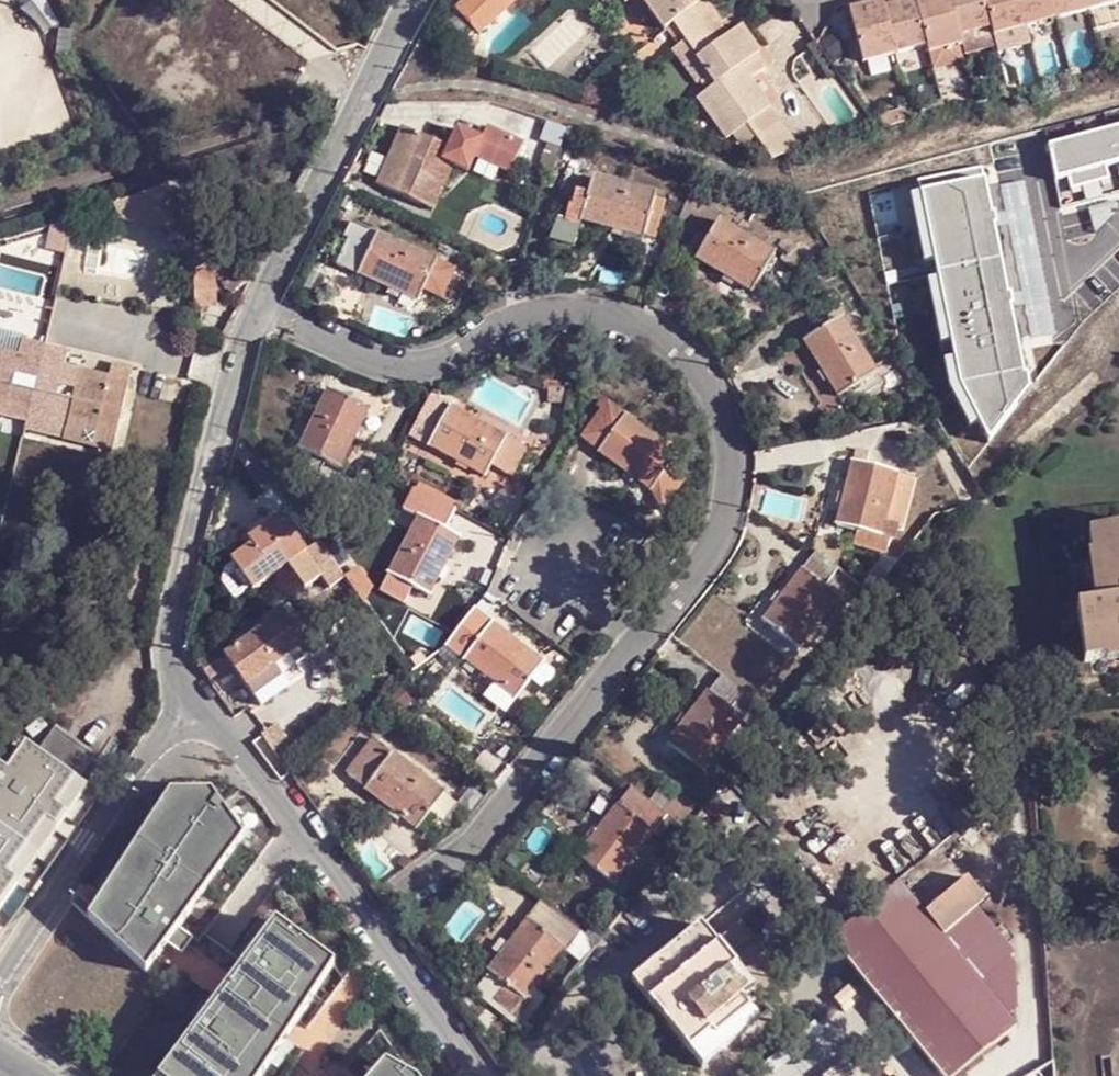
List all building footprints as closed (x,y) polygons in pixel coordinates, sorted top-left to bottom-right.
[(458,11),(480,35),(519,0),(470,0),(458,11)] [(675,27),(694,14),(683,0),(620,0),(651,44),(666,33),(675,27)] [(1118,3),(1118,0),(920,0),(901,6),(899,0),(882,0),(883,2),(851,11),(865,63),(928,46),(930,54),(963,45),(961,37),(994,28),(996,37),(1118,3)] [(714,83),(715,86),(739,71),(722,45),(729,40),(704,6),(694,14),(675,27),(714,83)] [(675,27),(666,33),(676,50),(672,52),(701,92),(714,83),(675,27)] [(768,111),(771,109),(743,68),(739,71),(715,86),(721,90),(747,125),(768,111)] [(715,86),(714,83),(701,92),(708,101),(721,90),(715,86)] [(747,125),(721,90),(708,101),(700,106),(729,138),(731,136),(747,125)] [(768,111),(747,125),(759,142),(770,156),(793,150),(768,111)] [(747,125),(731,136),(744,152),(759,142),(747,125)] [(1048,148),(1060,210),(1118,193),(1118,130),(1048,148)] [(453,152),(407,132),(382,187),(438,212),(457,169),(473,175),(480,160),(516,175),(528,147),(491,131),(486,143),(462,133),(453,152)] [(568,131),(563,143),(572,145),(577,134),(568,131)] [(971,174),(907,188),(947,378),(976,434),(1015,380),(971,174)] [(594,180),(582,222),(616,232),(624,234),(644,240),(657,197),(594,180)] [(201,275),(234,253),(185,187),(110,210),(115,222),(163,224),(201,275)] [(720,221),(698,261),(727,278),(735,282),(754,294),(777,255),(720,221)] [(342,270),(360,279),(393,294),(392,297),(400,300),(402,298),(422,306),(427,293),(445,301),(457,274),(379,239),(352,224),(345,239),(352,245),(342,270)] [(843,318),(805,342),(823,372),(827,380),(839,397),(877,375),(843,318)] [(52,425),(50,435),(115,452),(134,375),(113,374),(112,377),(68,365),(70,350),(26,341),(22,354),(0,349),(0,415),(52,425)] [(330,391),(303,450),(293,471),(318,483),(326,463),(342,470),(356,439),(360,440),(365,431),(361,430),(369,411),(330,391)] [(467,470),(468,466),(489,477),(509,438),(451,407),(431,396),(419,421),(410,433),(430,445),(460,462),(458,465),(467,470)] [(602,451),(617,430),(599,417),(585,439),(602,451)] [(679,456),(627,418),(617,430),(602,451),(600,453),(628,473),(635,479),(652,492),(679,456)] [(916,477),(857,464),(849,498),(847,506),(843,528),(863,531),(861,545),(887,550),(893,549),(895,547),(896,545),(898,537),(901,537),(904,523),(908,524),(916,477)] [(625,478),(633,483),(635,479),(628,473),(625,478)] [(461,538),(446,531),(457,511),(432,499),(413,491),(404,510),(420,520),(393,577),(410,586),(432,596),(442,577),(445,578),(449,571),(446,569),(461,538)] [(248,549),(232,561),(254,594),(290,569),(308,593),(342,570),(324,546),(307,559),(283,523),(247,546),(248,549)] [(1090,535),(1094,559),(1100,558),(1106,605),(1097,605),(1077,608),(1086,664),(1107,661),(1118,659),(1118,530),(1090,535)] [(804,570),(783,597),(780,591),(774,599),(778,605),(763,622),(799,650),(841,597),(852,580),(839,570),(818,553),(804,570)] [(1100,558),(1094,559),(1090,559),(1097,605),(1106,605),(1100,558)] [(410,586),(393,577),(386,585),(404,596),(410,586)] [(292,607),(286,612),(293,621),(300,617),(292,607)] [(466,662),(494,682),(492,687),(498,691),(501,687),(519,700),(546,663),(495,625),(476,611),(460,634),(464,638),(453,654),(463,663),(466,662)] [(231,658),(250,686),(272,672),(310,645),(293,621),(286,612),(269,623),(271,628),(231,657),(231,658)] [(320,637),(303,614),(300,617),(293,621),(310,645),(320,637)] [(219,641),(196,657),(208,675),(231,658),(231,657),(219,641)] [(1107,661),(1108,670),(1118,668),(1118,659),(1107,661)] [(250,686),(265,708),(293,687),(286,677),(278,682),(272,672),(250,686)] [(678,722),(682,725),(669,743),(704,770),(744,720),(731,710),(744,692),(722,675),(709,692),(687,718),(683,715),(678,722)] [(447,794),(394,756),(375,743),(366,756),(352,777),(368,790),(395,811),(394,815),(401,820),(403,817),(417,827),(447,794)] [(88,786),(27,744),(14,765),(4,759),(0,766),(0,778),(5,781),(0,788),(0,915),(88,786)] [(262,751),(284,783),(293,775),(294,774),(273,744),(262,751)] [(191,786),(173,787),(155,814),(166,821),(151,840),(130,871),(99,919),(147,967),(169,939),(184,948),(195,932),(180,922),(193,905),(184,900),(214,858),(222,865),(246,833),(214,788),(191,786)] [(669,816),(655,805),(634,788),(621,806),(598,832),(594,829),(589,836),(593,840),(581,858),(616,885),(655,833),(669,816)] [(166,821),(155,814),(142,835),(151,840),(166,821)] [(222,865),(214,858),(184,900),(193,905),(222,865)] [(130,871),(120,866),(97,901),(90,911),(99,919),(130,871)] [(944,1075),(960,1075),(1018,1027),(985,984),(998,976),(958,925),(988,901),(970,879),(859,972),(944,1075)] [(97,901),(84,890),(77,900),(90,911),(97,901)] [(533,990),(565,947),(583,961),(607,928),(598,922),(586,936),(544,903),(510,945),(506,942),(500,950),(504,953),(490,971),(526,998),(533,990)] [(159,1075),(260,1075),(270,1063),(258,1055),(297,1001),(306,1008),(317,991),(307,984),(328,957),(277,918),(159,1075)] [(743,921),(717,942),(703,925),(634,983),(705,1068),(721,1055),(761,1021),(742,999),(756,988),(758,991),(784,969),(743,921)] [(328,957),(307,984),(317,991),(336,963),(328,957)] [(543,998),(533,990),(526,998),(490,971),(474,996),(519,1031),(543,998)] [(306,1008),(297,1001),(258,1055),(270,1063),(306,1008)] [(386,1062),(375,1075),(411,1075),(386,1062)] [(821,1075),(848,1075),(839,1063),(821,1075)]
